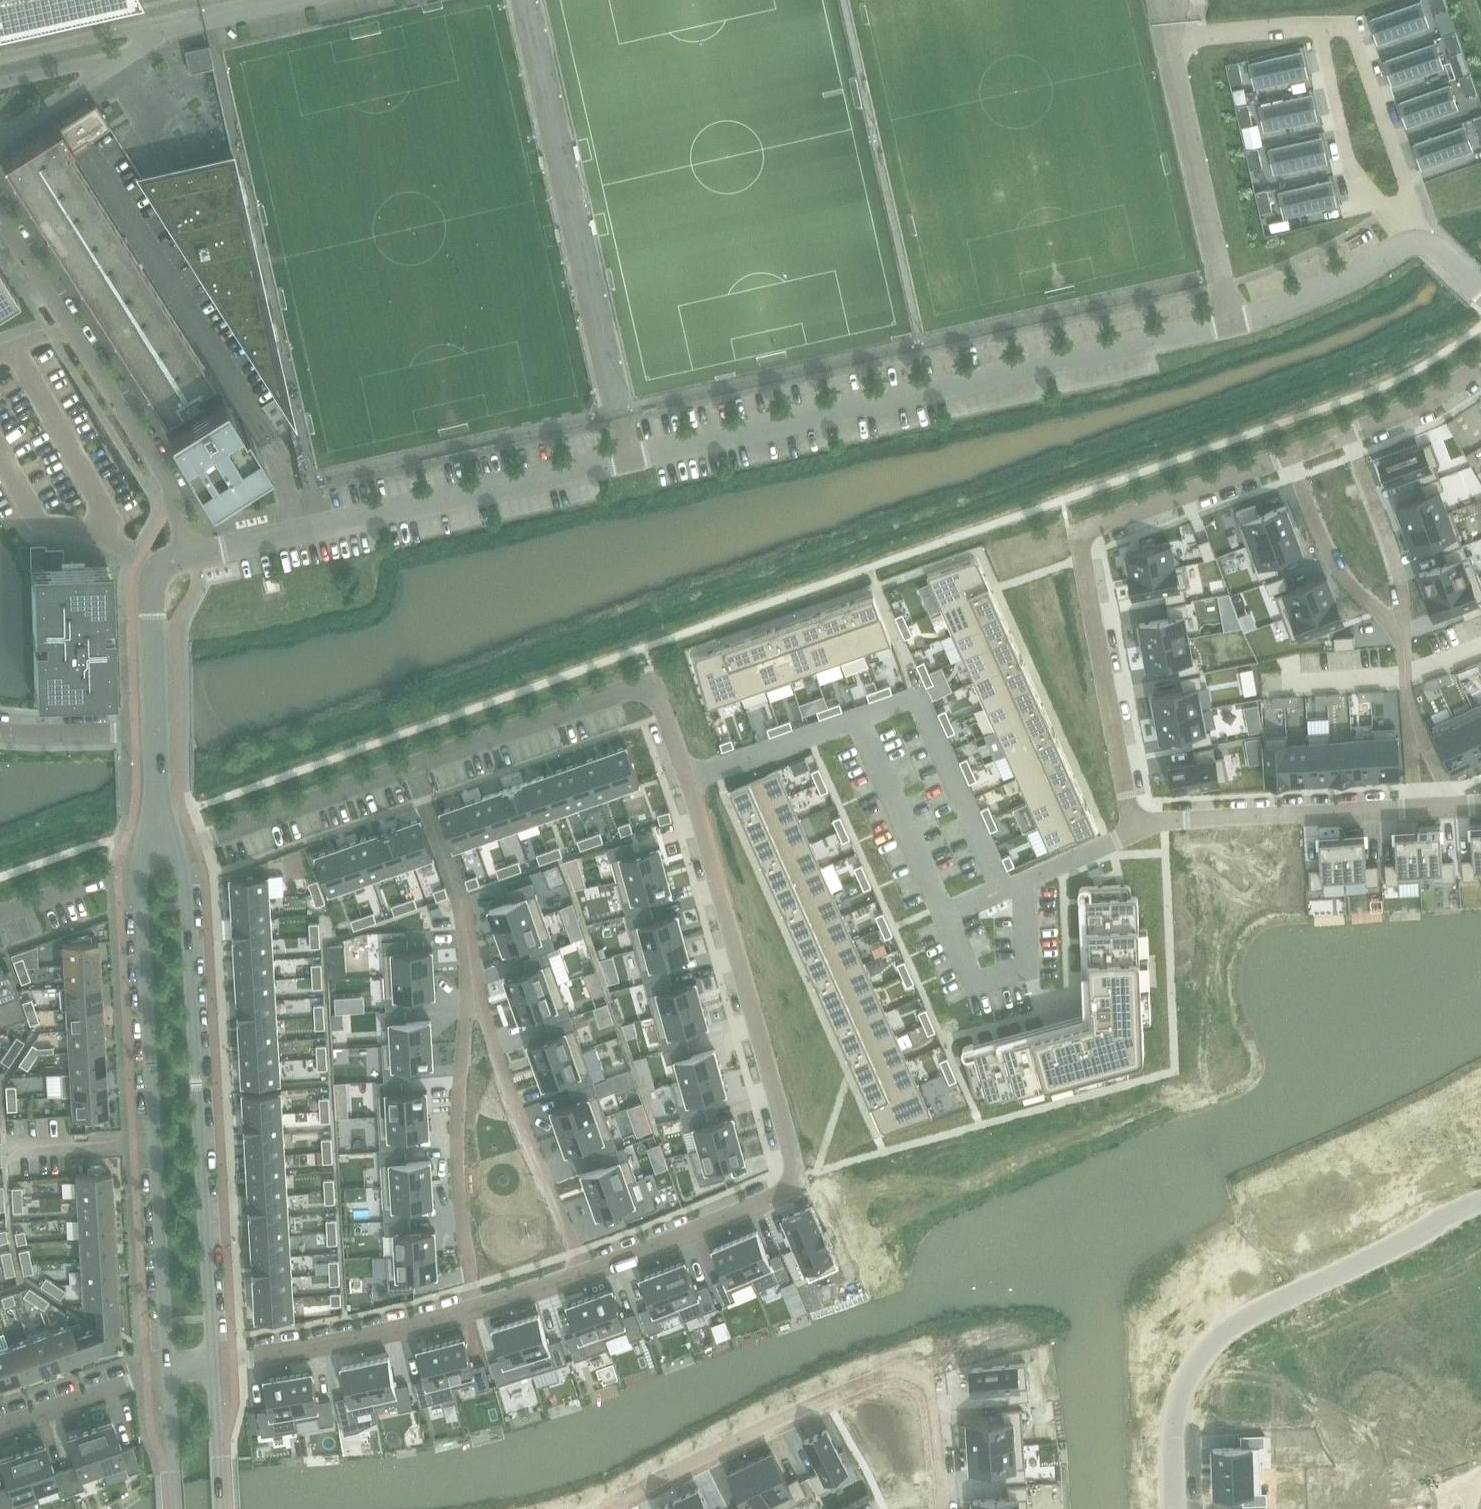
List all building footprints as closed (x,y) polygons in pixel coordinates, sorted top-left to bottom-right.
[(140,0),(0,0),(0,35),(142,3),(140,0)] [(1436,13),(1448,9),(1444,0),(1432,0),(1436,13)] [(1456,31),(1444,36),(1451,54),(1462,50),(1456,31)] [(184,50),(189,73),(213,67),(208,45),(184,50)] [(1239,62),(1227,64),(1231,84),(1243,81),(1239,62)] [(1470,73),(1459,77),(1465,96),(1477,92),(1470,73)] [(184,460),(205,494),(242,471),(242,470),(262,458),(248,435),(250,433),(242,419),(239,421),(236,416),(234,417),(71,156),(91,143),(88,139),(109,125),(95,102),(1,162),(155,403),(164,417),(169,414),(174,422),(165,429),(185,460),(184,460)] [(1248,104),(1237,107),(1241,126),(1253,124),(1248,104)] [(1258,147),(1247,150),(1251,169),(1263,167),(1258,147)] [(233,155),(140,176),(283,400),(284,399),(270,376),(277,372),(282,371),(233,155)] [(1268,190),(1256,193),(1261,212),(1272,210),(1268,190)] [(18,299),(0,270),(0,311),(18,299)] [(1454,419),(1447,423),(1453,433),(1460,429),(1454,419)] [(1432,442),(1380,461),(1389,484),(1417,474),(1421,485),(1440,478),(1436,467),(1440,465),(1432,442)] [(1473,452),(1466,456),(1472,466),(1479,462),(1473,452)] [(1425,496),(1397,506),(1405,528),(1448,513),(1447,512),(1440,491),(1444,489),(1440,478),(1421,485),(1425,496)] [(1249,507),(1230,514),(1235,525),(1239,523),(1247,545),(1294,528),(1286,506),(1253,518),(1249,507)] [(1448,513),(1405,528),(1414,551),(1440,541),(1444,552),(1463,545),(1459,534),(1460,533),(1452,510),(1447,512),(1448,513)] [(1294,528),(1247,545),(1259,579),(1278,572),(1274,561),(1302,550),(1294,528)] [(1210,538),(1198,542),(1205,561),(1217,557),(1210,538)] [(1171,544),(1127,552),(1131,574),(1130,574),(1130,575),(1175,566),(1175,565),(1171,544)] [(1448,563),(1420,573),(1428,595),(1427,595),(1428,596),(1479,577),(1471,554),(1467,556),(1463,545),(1444,552),(1448,563)] [(46,546),(33,546),(34,567),(45,566),(46,578),(34,579),(36,631),(46,631),(47,643),(36,644),(38,686),(49,686),(50,697),(95,695),(95,704),(114,703),(110,566),(64,567),(63,549),(46,550),(46,546)] [(973,561),(927,577),(941,610),(990,588),(979,564),(978,561),(976,561),(973,561)] [(1175,566),(1130,575),(1135,597),(1164,592),(1167,603),(1187,599),(1184,588),(1189,587),(1185,564),(1175,565),(1175,566)] [(1285,577),(1266,583),(1270,594),(1289,587),(1285,577)] [(1327,577),(1276,596),(1284,618),(1336,599),(1335,598),(1327,577)] [(1428,596),(1436,618),(1461,609),(1465,620),(1480,614),(1480,609),(1479,603),(1480,602),(1480,581),(1479,577),(1428,596)] [(990,588),(941,610),(952,634),(1001,612),(990,588)] [(874,595),(849,604),(866,655),(892,646),(874,595)] [(1336,599),(1284,618),(1292,640),(1344,621),(1336,599)] [(1169,619),(1140,624),(1144,646),(1188,638),(1184,616),(1189,615),(1187,603),(1167,607),(1169,619)] [(849,604),(824,613),(841,664),(866,655),(849,604)] [(1001,612),(952,634),(962,658),(1011,636),(1001,612)] [(824,613),(799,622),(817,672),(841,664),(824,613)] [(903,613),(896,617),(901,628),(908,624),(903,613)] [(799,622),(774,631),(792,681),(817,672),(799,622)] [(908,624),(901,628),(905,638),(913,635),(908,624)] [(774,631),(749,640),(767,690),(792,681),(774,631)] [(1355,635),(1335,637),(1335,649),(1355,647),(1355,635)] [(1011,636),(962,658),(973,682),(1022,661),(1011,636)] [(1188,638),(1144,646),(1148,669),(1178,663),(1180,674),(1199,671),(1197,659),(1193,660),(1188,638)] [(749,640),(724,648),(742,699),(767,690),(749,640)] [(696,659),(696,661),(696,664),(708,710),(716,707),(716,708),(742,699),(724,648),(699,657),(696,659)] [(1022,661),(973,682),(984,706),(1033,685),(1022,661)] [(925,662),(917,665),(922,676),(929,673),(925,662)] [(1477,664),(1466,668),(1469,675),(1480,671),(1477,664)] [(929,673),(922,676),(927,686),(934,683),(929,673)] [(1183,690),(1153,696),(1157,718),(1202,710),(1198,688),(1202,687),(1200,675),(1181,679),(1183,690)] [(1448,675),(1437,678),(1439,686),(1451,682),(1448,675)] [(1437,678),(1425,683),(1428,690),(1439,686),(1437,678)] [(1033,685),(984,706),(995,730),(1043,709),(1033,685)] [(890,686),(879,690),(881,697),(892,693),(890,686)] [(879,690),(868,694),(870,701),(881,697),(879,690)] [(1383,692),(1371,693),(1372,701),(1384,700),(1383,692)] [(1371,693),(1359,693),(1360,701),(1372,701),(1371,693)] [(1328,695),(1316,696),(1316,704),(1328,703),(1328,695)] [(1340,695),(1328,695),(1328,703),(1340,703),(1340,695)] [(1297,697),(1285,698),(1285,706),(1297,705),(1297,697)] [(1285,698),(1273,698),(1273,706),(1285,706),(1285,698)] [(840,703),(829,707),(832,715),(843,711),(840,703)] [(829,707),(818,711),(820,719),(832,715),(829,707)] [(1453,716),(1474,760),(1480,756),(1480,724),(1473,707),(1453,716)] [(1043,709),(995,730),(1005,755),(1054,733),(1043,709)] [(946,710),(939,713),(944,724),(951,721),(946,710)] [(1202,710),(1157,718),(1162,740),(1191,735),(1193,746),(1213,742),(1211,731),(1206,731),(1202,710)] [(1453,716),(1433,726),(1453,769),(1474,760),(1453,716)] [(790,721),(779,725),(782,732),(793,728),(790,721)] [(951,721),(944,724),(948,735),(956,732),(951,721)] [(779,725),(768,729),(771,736),(782,732),(779,725)] [(1396,728),(1372,730),(1373,739),(1374,739),(1376,777),(1398,776),(1396,728)] [(1331,732),(1307,733),(1308,743),(1309,743),(1311,781),(1333,780),(1331,742),(1332,742),(1331,732)] [(1054,733),(1005,755),(1016,779),(1065,757),(1054,733)] [(1288,734),(1264,736),(1266,772),(1267,783),(1289,782),(1287,744),(1288,744),(1288,734)] [(740,738),(729,742),(732,750),(743,746),(740,738)] [(1373,739),(1352,740),(1354,779),(1367,778),(1376,777),(1374,739),(1373,739)] [(1332,742),(1331,742),(1333,780),(1354,779),(1352,740),(1332,742)] [(1288,744),(1287,744),(1289,782),(1311,781),(1309,743),(1308,743),(1288,744)] [(627,745),(606,753),(619,791),(641,783),(627,745)] [(1196,762),(1171,767),(1175,791),(1229,781),(1224,757),(1216,758),(1214,747),(1194,750),(1196,762)] [(606,753),(585,760),(599,798),(619,791),(606,753)] [(1065,757),(1016,779),(1027,803),(1076,781),(1065,757)] [(967,758),(960,761),(965,772),(972,769),(967,758)] [(585,760),(565,767),(578,805),(599,798),(585,760)] [(565,767),(545,775),(558,812),(578,805),(565,767)] [(819,768),(812,772),(817,782),(824,779),(819,768)] [(780,769),(731,791),(742,816),(791,794),(780,769)] [(972,769),(965,772),(970,783),(977,780),(972,769)] [(545,775),(524,782),(525,783),(538,820),(558,812),(545,775)] [(824,779),(817,782),(822,793),(829,790),(824,779)] [(1076,781),(1027,803),(1037,827),(1086,805),(1076,781)] [(525,783),(504,790),(517,827),(538,820),(525,783)] [(504,789),(484,796),(497,834),(517,827),(504,790),(504,789)] [(791,794),(742,816),(753,840),(802,818),(791,794)] [(484,796),(463,803),(477,841),(497,834),(484,796)] [(463,803),(442,811),(455,849),(477,841),(463,803)] [(1086,805),(1037,827),(1048,852),(1097,830),(1086,805)] [(989,806),(981,810),(986,821),(994,817),(989,806)] [(670,811),(658,814),(661,824),(672,821),(670,811)] [(841,817),(833,820),(838,831),(846,827),(841,817)] [(994,817),(986,821),(991,831),(998,828),(994,817)] [(421,818),(400,826),(400,827),(413,864),(435,856),(421,818)] [(802,818),(753,840),(763,864),(812,842),(802,818)] [(630,822),(619,826),(622,835),(633,831),(630,822)] [(400,827),(380,834),(393,871),(413,864),(400,827)] [(846,827),(838,831),(843,842),(850,838),(846,827)] [(1462,861),(1464,881),(1476,880),(1475,873),(1480,873),(1480,829),(1471,830),(1474,860),(1462,861)] [(601,832),(589,836),(593,845),(604,841),(601,832)] [(379,833),(359,840),(372,878),(393,871),(380,834),(379,833)] [(1441,833),(1418,834),(1420,877),(1443,876),(1443,883),(1455,882),(1454,862),(1442,863),(1441,833)] [(1397,865),(1385,866),(1387,886),(1399,885),(1398,883),(1421,882),(1420,877),(1418,834),(1395,835),(1397,865)] [(589,836),(578,840),(581,849),(593,845),(589,836)] [(1365,837),(1342,838),(1345,881),(1367,880),(1367,887),(1379,886),(1378,866),(1367,867),(1365,837)] [(1321,869),(1310,870),(1311,890),(1324,889),(1324,882),(1345,881),(1342,838),(1320,839),(1321,869)] [(359,840),(338,847),(352,885),(372,878),(359,840)] [(633,840),(609,846),(618,881),(666,867),(660,845),(636,852),(633,840)] [(812,842),(763,864),(774,888),(823,866),(812,842)] [(560,846),(549,850),(552,860),(563,856),(560,846)] [(338,847),(317,855),(330,893),(352,885),(338,847)] [(549,850),(537,854),(541,864),(552,860),(549,850)] [(1010,855),(1003,858),(1008,869),(1015,866),(1010,855)] [(519,861),(508,865),(511,874),(522,870),(519,861)] [(508,865),(497,869),(500,878),(511,874),(508,865)] [(862,865),(855,868),(860,879),(867,876),(862,865)] [(823,866),(774,888),(785,912),(834,890),(823,866)] [(666,867),(618,881),(627,914),(651,907),(648,896),(672,889),(666,867)] [(270,875),(232,878),(233,899),(271,897),(270,875)] [(477,876),(466,880),(469,889),(480,885),(477,876)] [(867,876),(860,879),(864,890),(872,887),(867,876)] [(318,880),(309,883),(313,895),(322,891),(318,880)] [(513,901),(490,909),(497,930),(544,914),(533,881),(509,889),(513,901)] [(963,1050),(963,1051),(963,1052),(974,1092),(974,1093),(975,1094),(976,1095),(977,1095),(978,1096),(979,1096),(980,1096),(981,1096),(987,1094),(987,1095),(987,1096),(987,1097),(988,1097),(989,1098),(990,1098),(991,1099),(992,1099),(993,1099),(994,1099),(1141,1058),(1142,1058),(1143,1057),(1144,1056),(1144,1055),(1145,1055),(1145,1054),(1145,1053),(1138,901),(1138,900),(1138,899),(1138,898),(1137,897),(1136,897),(1135,896),(1134,895),(1133,895),(1132,895),(1131,890),(1131,889),(1131,888),(1131,887),(1130,886),(1129,885),(1128,885),(1127,884),(1126,884),(1094,885),(1087,886),(1085,886),(1084,886),(1083,886),(1082,887),(1081,887),(1080,888),(1080,889),(1080,890),(1079,891),(1080,899),(1087,899),(1088,928),(1090,988),(1089,988),(1088,989),(1087,989),(1086,990),(1086,991),(1085,991),(1085,992),(1085,993),(1084,994),(1085,994),(1091,1019),(976,1050),(974,1043),(967,1045),(966,1046),(965,1046),(964,1047),(964,1048),(963,1048),(963,1049),(963,1050)] [(445,887),(434,891),(437,900),(449,896),(445,887)] [(834,890),(785,912),(796,936),(844,915),(834,890)] [(322,891),(313,895),(317,906),(326,903),(322,891)] [(271,897),(233,899),(234,920),(236,919),(272,917),(271,897)] [(415,898),(403,902),(407,911),(418,907),(415,898)] [(403,902),(392,906),(395,915),(407,911),(403,902)] [(651,907),(627,914),(636,948),(684,935),(678,913),(655,919),(651,907)] [(374,912),(363,916),(366,925),(377,921),(374,912)] [(884,913),(876,916),(881,927),(888,924),(884,913)] [(544,914),(497,930),(505,952),(528,944),(532,955),(548,950),(549,950),(556,947),(544,914)] [(844,915),(796,936),(806,960),(855,939),(844,915)] [(363,916),(351,920),(355,929),(366,925),(363,916)] [(272,917),(236,919),(237,940),(273,938),(272,917)] [(320,923),(310,924),(310,936),(320,935),(320,923)] [(888,924),(881,927),(886,938),(893,935),(888,924)] [(62,943),(63,966),(99,963),(98,941),(93,941),(92,932),(74,938),(75,942),(62,943)] [(320,935),(310,936),(311,948),(321,947),(320,935)] [(684,935),(636,948),(646,982),(670,975),(667,963),(690,957),(684,935)] [(237,940),(235,940),(237,960),(274,958),(273,938),(237,940)] [(408,938),(383,940),(385,975),(435,972),(433,949),(409,951),(408,938)] [(855,939),(806,960),(817,985),(866,963),(855,939)] [(529,970),(506,978),(513,999),(560,983),(549,950),(548,950),(532,955),(525,958),(529,970)] [(13,961),(17,972),(26,969),(22,958),(13,961)] [(274,958),(237,960),(238,981),(275,979),(274,958)] [(905,962),(898,965),(902,976),(910,972),(905,962)] [(99,963),(63,966),(65,987),(100,985),(99,963)] [(866,963),(817,985),(828,1009),(877,987),(866,963)] [(322,964),(312,964),(313,977),(323,977),(322,964)] [(1,998),(0,999),(0,1026),(26,1017),(9,968),(8,968),(3,970),(1,965),(0,965),(0,997),(1,998)] [(26,969),(17,972),(21,984),(30,980),(26,969)] [(435,972),(385,975),(387,1010),(406,1009),(412,1008),(411,996),(436,995),(435,972)] [(910,972),(902,976),(907,986),(915,983),(910,972)] [(670,975),(646,982),(655,1016),(703,1002),(697,980),(673,987),(670,975)] [(323,977),(313,977),(313,988),(323,988),(323,977)] [(275,979),(238,981),(239,1001),(240,1001),(277,999),(275,979)] [(560,983),(513,999),(521,1021),(544,1012),(548,1024),(572,1016),(560,983)] [(100,985),(65,987),(66,1009),(101,1007),(100,985)] [(877,987),(828,1009),(838,1033),(887,1011),(877,987)] [(22,1003),(26,1014),(35,1011),(31,999),(22,1003)] [(277,999),(240,1001),(242,1021),(278,1019),(277,999)] [(703,1002),(655,1016),(664,1049),(688,1043),(685,1031),(709,1024),(703,1002)] [(324,1005),(314,1005),(315,1017),(325,1017),(324,1005)] [(101,1007),(66,1009),(67,1030),(103,1028),(101,1007)] [(387,1010),(381,1010),(382,1024),(391,1023),(393,1043),(393,1044),(433,1042),(431,1019),(407,1021),(406,1009),(387,1010)] [(926,1010),(919,1013),(924,1024),(931,1021),(926,1010)] [(35,1011),(26,1014),(30,1025),(39,1022),(35,1011)] [(887,1011),(838,1033),(849,1057),(898,1035),(887,1011)] [(552,1036),(529,1044),(536,1065),(583,1049),(572,1016),(548,1024),(552,1036)] [(325,1017),(315,1017),(316,1029),(326,1028),(325,1017)] [(242,1021),(240,1021),(241,1042),(279,1040),(278,1019),(242,1021)] [(931,1021),(924,1024),(929,1035),(936,1031),(931,1021)] [(103,1028),(67,1030),(68,1052),(104,1050),(103,1028)] [(898,1035),(849,1057),(860,1081),(909,1059),(898,1035)] [(8,1048),(16,1054),(24,1042),(16,1036),(8,1048)] [(279,1040),(241,1042),(243,1062),(280,1060),(279,1040)] [(393,1043),(383,1044),(385,1080),(402,1079),(410,1079),(409,1066),(434,1065),(433,1042),(393,1044),(393,1043)] [(688,1043),(664,1049),(668,1063),(677,1060),(682,1079),(682,1081),(721,1070),(715,1048),(692,1054),(688,1043)] [(32,1044),(25,1054),(34,1060),(40,1050),(32,1044)] [(327,1045),(317,1046),(317,1058),(327,1057),(327,1045)] [(9,1066),(16,1054),(8,1048),(1,1060),(9,1066)] [(583,1049),(536,1065),(544,1087),(567,1079),(571,1090),(595,1082),(583,1049)] [(104,1050),(68,1052),(69,1072),(69,1073),(105,1071),(104,1050)] [(34,1060),(25,1054),(19,1064),(27,1070),(34,1060)] [(327,1057),(317,1058),(318,1070),(328,1069),(327,1057)] [(948,1058),(940,1061),(945,1072),(953,1069),(948,1058)] [(909,1059),(860,1081),(870,1105),(919,1084),(909,1059)] [(280,1060),(243,1062),(244,1084),(281,1082),(280,1060)] [(953,1069),(945,1072),(950,1083),(957,1080),(953,1069)] [(682,1079),(673,1082),(682,1117),(707,1110),(704,1098),(727,1092),(721,1070),(682,1081),(682,1079)] [(69,1072),(60,1073),(61,1096),(71,1096),(71,1095),(106,1093),(105,1071),(69,1073),(69,1072)] [(385,1080),(377,1080),(379,1115),(429,1112),(427,1090),(403,1091),(402,1079),(385,1080)] [(575,1102),(552,1110),(560,1131),(607,1115),(599,1093),(595,1082),(571,1090),(575,1102)] [(919,1084),(870,1105),(881,1129),(882,1130),(882,1131),(884,1132),(886,1132),(888,1132),(933,1116),(929,1109),(930,1108),(925,1095),(919,1084)] [(6,1087),(6,1099),(16,1098),(16,1086),(6,1087)] [(1461,1111),(1480,1154),(1480,1086),(1474,1089),(1480,1102),(1461,1111)] [(282,1091),(244,1093),(246,1115),(247,1115),(283,1112),(282,1091)] [(106,1093),(71,1095),(71,1096),(72,1117),(85,1117),(85,1126),(103,1125),(103,1116),(108,1115),(106,1093)] [(6,1099),(7,1111),(17,1110),(16,1098),(6,1099)] [(330,1098),(320,1098),(320,1110),(330,1110),(330,1098)] [(330,1110),(320,1110),(321,1122),(331,1122),(330,1110)] [(707,1110),(682,1117),(686,1130),(695,1128),(701,1147),(701,1148),(740,1137),(734,1116),(710,1122),(707,1110)] [(283,1112),(247,1115),(248,1135),(284,1133),(283,1112)] [(429,1112),(379,1115),(381,1150),(406,1149),(406,1137),(430,1135),(429,1112)] [(607,1115),(560,1131),(567,1153),(590,1145),(594,1156),(602,1154),(618,1148),(607,1115)] [(1439,1132),(1410,1145),(1428,1182),(1456,1169),(1451,1157),(1462,1152),(1452,1129),(1440,1134),(1439,1132)] [(248,1135),(247,1135),(248,1155),(286,1153),(284,1133),(248,1135)] [(701,1147),(691,1150),(701,1185),(725,1178),(722,1166),(746,1159),(740,1137),(701,1148),(701,1147)] [(332,1138),(322,1139),(323,1151),(333,1150),(332,1138)] [(606,1165),(583,1173),(587,1186),(591,1195),(628,1181),(629,1182),(638,1179),(626,1145),(618,1148),(602,1154),(606,1165)] [(406,1149),(381,1150),(383,1185),(433,1182),(432,1160),(407,1161),(406,1149)] [(333,1150),(323,1151),(324,1163),(333,1162),(333,1150)] [(286,1153),(248,1155),(249,1176),(287,1174),(286,1153)] [(75,1174),(76,1196),(112,1194),(111,1172),(105,1172),(105,1165),(87,1166),(88,1173),(75,1174)] [(287,1174),(249,1176),(250,1196),(252,1196),(288,1194),(287,1174)] [(334,1179),(324,1180),(325,1192),(335,1191),(334,1179)] [(628,1181),(591,1195),(598,1216),(621,1208),(625,1220),(649,1211),(645,1198),(635,1201),(629,1182),(628,1181)] [(433,1182),(383,1185),(385,1220),(410,1219),(410,1206),(434,1205),(433,1182)] [(12,1188),(12,1200),(22,1199),(21,1187),(12,1188)] [(335,1191),(325,1192),(326,1204),(336,1203),(335,1191)] [(76,1196),(78,1218),(113,1216),(112,1194),(76,1196)] [(288,1194),(252,1196),(253,1216),(289,1214),(288,1194)] [(22,1199),(12,1200),(13,1212),(23,1211),(22,1199)] [(812,1206),(783,1219),(795,1247),(784,1252),(796,1280),(798,1285),(810,1280),(839,1267),(830,1245),(833,1244),(827,1229),(823,1231),(812,1206)] [(253,1216),(251,1216),(253,1237),(290,1235),(289,1214),(253,1216)] [(78,1218),(79,1239),(115,1237),(113,1216),(78,1218)] [(410,1219),(385,1220),(386,1234),(396,1233),(397,1254),(397,1255),(437,1252),(435,1230),(411,1231),(410,1219)] [(337,1220),(327,1220),(328,1232),(337,1232),(337,1220)] [(758,1230),(736,1239),(757,1290),(790,1276),(781,1253),(769,1258),(758,1230)] [(14,1233),(17,1245),(27,1242),(24,1231),(14,1233)] [(337,1232),(328,1232),(328,1244),(338,1244),(337,1232)] [(290,1235),(253,1237),(254,1257),(291,1255),(290,1235)] [(116,1259),(115,1237),(79,1239),(80,1261),(116,1259)] [(736,1239),(713,1249),(725,1276),(714,1281),(724,1304),(736,1299),(737,1301),(758,1292),(757,1290),(736,1239)] [(18,1251),(21,1263),(31,1261),(28,1249),(18,1251)] [(1467,1256),(1480,1285),(1480,1249),(1467,1256)] [(0,1253),(3,1265),(12,1263),(10,1251),(0,1253)] [(397,1254),(387,1254),(389,1290),(415,1289),(414,1276),(438,1275),(437,1252),(397,1255),(397,1254)] [(291,1255),(254,1257),(254,1260),(255,1259),(256,1277),(293,1275),(291,1255)] [(117,1281),(116,1259),(80,1261),(82,1283),(117,1281)] [(686,1260),(664,1269),(684,1320),(694,1316),(717,1307),(708,1284),(697,1288),(686,1260)] [(31,1261),(21,1263),(23,1275),(33,1273),(31,1261)] [(339,1261),(329,1261),(330,1273),(340,1273),(339,1261)] [(15,1274),(12,1263),(3,1265),(5,1276),(15,1274)] [(652,1305),(641,1310),(650,1333),(663,1328),(659,1319),(679,1312),(683,1321),(684,1320),(664,1269),(641,1277),(652,1305)] [(340,1273),(330,1273),(331,1285),(340,1285),(340,1273)] [(256,1277),(255,1278),(256,1298),(294,1296),(293,1275),(256,1277)] [(40,1286),(50,1292),(56,1284),(46,1277),(40,1286)] [(796,1280),(783,1286),(788,1297),(801,1291),(798,1285),(796,1280)] [(83,1305),(95,1304),(119,1303),(117,1281),(82,1283),(83,1305)] [(56,1284),(50,1292),(60,1299),(66,1291),(56,1284)] [(23,1296),(33,1303),(39,1294),(29,1288),(23,1296)] [(613,1288),(591,1296),(609,1348),(610,1348),(607,1339),(627,1331),(631,1340),(644,1336),(635,1312),(623,1316),(613,1288)] [(12,1294),(1,1298),(4,1307),(16,1303),(12,1294)] [(39,1294),(33,1303),(43,1309),(49,1301),(39,1294)] [(294,1296),(256,1298),(257,1320),(295,1317),(294,1296)] [(578,1332),(567,1336),(575,1360),(609,1348),(591,1296),(568,1304),(578,1332)] [(342,1302),(332,1303),(332,1315),(342,1314),(342,1302)] [(119,1303),(95,1304),(97,1328),(121,1344),(120,1331),(120,1325),(124,1325),(123,1305),(119,1305),(119,1303)] [(540,1314),(517,1321),(533,1373),(568,1363),(560,1339),(549,1342),(540,1314)] [(503,1357),(491,1360),(499,1384),(533,1373),(517,1321),(494,1328),(503,1357)] [(50,1332),(62,1365),(82,1358),(70,1325),(50,1332)] [(26,1335),(28,1340),(40,1373),(62,1365),(50,1332),(48,1327),(26,1335)] [(74,1336),(82,1358),(121,1344),(97,1328),(74,1336)] [(465,1337),(442,1343),(456,1396),(457,1396),(455,1387),(475,1381),(478,1391),(491,1387),(485,1363),(473,1366),(465,1337)] [(8,1347),(20,1380),(40,1373),(28,1340),(8,1347)] [(426,1378),(415,1381),(421,1406),(456,1396),(442,1343),(419,1349),(426,1378)] [(20,1380),(8,1347),(0,1350),(0,1387),(20,1380)] [(1473,1357),(1476,1365),(1480,1362),(1480,1354),(1473,1357)] [(389,1356),(366,1361),(376,1406),(398,1401),(400,1411),(413,1408),(408,1383),(396,1386),(389,1356)] [(349,1396),(337,1398),(342,1423),(356,1420),(354,1411),(376,1406),(366,1361),(343,1366),(349,1396)] [(1026,1362),(972,1367),(974,1392),(1009,1389),(1010,1400),(1030,1398),(1026,1362)] [(313,1371),(289,1375),(298,1430),(299,1429),(298,1420),(319,1416),(321,1426),(334,1424),(330,1399),(318,1401),(313,1371)] [(271,1409),(259,1411),(263,1436),(298,1430),(289,1375),(266,1379),(271,1409)] [(1424,1380),(1414,1385),(1417,1392),(1428,1387),(1424,1380)] [(1414,1385),(1403,1390),(1406,1397),(1417,1392),(1414,1385)] [(1390,1396),(1379,1401),(1382,1409),(1393,1403),(1390,1396)] [(1379,1401),(1368,1406),(1371,1414),(1382,1409),(1379,1401)] [(1003,1420),(968,1422),(970,1446),(1024,1443),(1022,1407),(1002,1409),(1003,1420)] [(1448,1411),(1429,1420),(1449,1462),(1467,1454),(1448,1411)] [(1429,1420),(1412,1428),(1431,1470),(1449,1462),(1429,1420)] [(112,1423),(90,1430),(104,1474),(125,1467),(128,1474),(140,1470),(132,1446),(121,1450),(112,1423)] [(827,1428),(805,1439),(821,1470),(810,1476),(819,1494),(830,1488),(826,1479),(848,1469),(827,1428)] [(76,1465),(65,1468),(73,1493),(85,1489),(82,1481),(104,1474),(90,1430),(67,1438),(76,1465)] [(1265,1433),(1241,1434),(1241,1446),(1260,1446),(1265,1445),(1265,1433)] [(1024,1443),(970,1446),(971,1470),(1006,1468),(1007,1479),(1027,1478),(1024,1443)] [(73,1493),(65,1468),(53,1472),(44,1445),(22,1453),(36,1496),(37,1496),(58,1489),(60,1496),(73,1493)] [(1241,1446),(1214,1447),(1214,1470),(1261,1468),(1260,1446),(1241,1446)] [(773,1451),(751,1462),(774,1506),(794,1496),(797,1500),(807,1495),(799,1477),(788,1482),(773,1451)] [(22,1453),(0,1460),(0,1462),(8,1487),(0,1490),(0,1505),(2,1508),(16,1508),(20,1507),(39,1500),(37,1496),(36,1496),(22,1453)] [(730,1473),(745,1504),(735,1508),(776,1508),(774,1506),(751,1462),(730,1473)] [(1261,1468),(1214,1470),(1215,1492),(1243,1492),(1262,1491),(1261,1468)] [(974,1500),(974,1508),(1029,1508),(1028,1485),(1008,1486),(1008,1498),(974,1500)] [(678,1499),(683,1508),(709,1508),(699,1489),(679,1499),(678,1498),(678,1499)] [(1262,1491),(1243,1492),(1244,1504),(1268,1503),(1267,1491),(1262,1491)] [(657,1508),(683,1508),(678,1499),(657,1508)]
